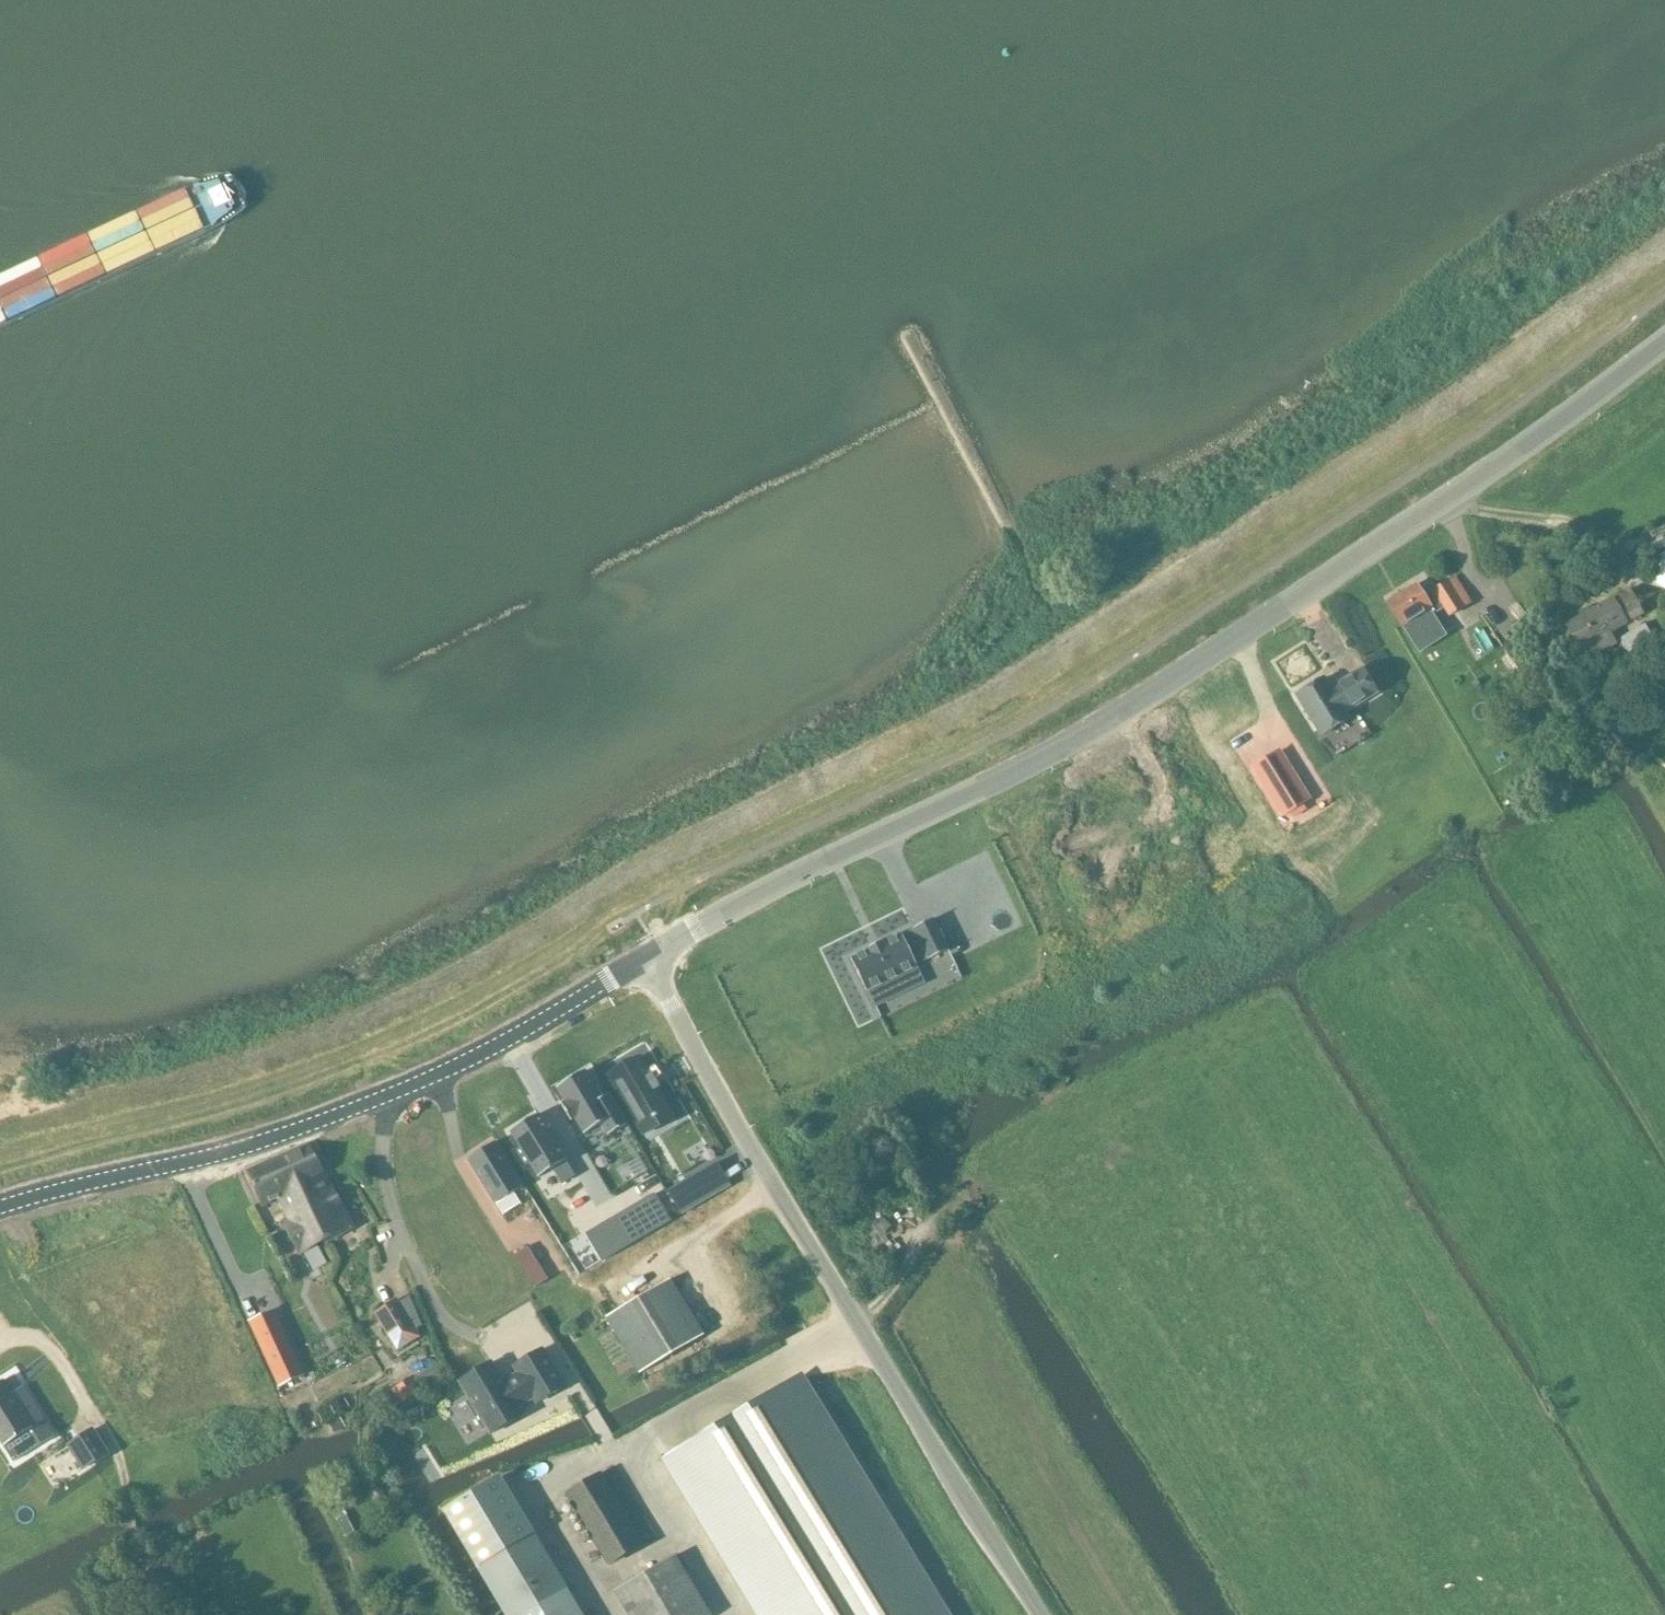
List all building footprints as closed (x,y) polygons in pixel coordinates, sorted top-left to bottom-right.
[(1415,583),(1386,602),(1401,626),(1410,640),(1438,623),(1433,614),(1443,608),(1448,616),(1463,607),(1447,582),(1424,597),(1415,583)] [(1611,598),(1565,625),(1575,641),(1580,650),(1586,661),(1612,646),(1605,635),(1611,632),(1643,613),(1630,590),(1613,600),(1611,598)] [(1376,690),(1361,666),(1336,681),(1338,683),(1331,687),(1323,675),(1295,692),(1320,732),(1348,715),(1344,709),(1376,690)] [(1317,801),(1283,748),(1257,765),(1291,818),(1317,801)] [(870,949),(850,959),(866,991),(867,990),(872,999),(904,984),(899,975),(915,967),(916,966),(915,964),(927,958),(928,960),(948,950),(933,919),(913,928),(914,930),(902,936),(901,934),(882,943),(881,942),(879,943),(880,944),(872,948),(871,946),(869,947),(870,949)] [(623,1070),(609,1077),(616,1089),(638,1126),(652,1118),(653,1120),(657,1118),(655,1116),(669,1108),(640,1060),(629,1066),(628,1064),(622,1068),(623,1070)] [(585,1071),(556,1087),(565,1102),(561,1105),(570,1121),(574,1118),(584,1135),(602,1124),(608,1136),(627,1125),(609,1095),(601,1099),(585,1071)] [(537,1114),(509,1131),(520,1148),(516,1151),(525,1166),(529,1163),(538,1178),(552,1169),(561,1184),(574,1176),(565,1161),(566,1161),(537,1114)] [(467,1159),(495,1204),(523,1186),(495,1142),(467,1159)] [(309,1144),(275,1159),(291,1190),(299,1185),(316,1218),(313,1219),(323,1240),(325,1243),(357,1227),(325,1173),(309,1144)] [(291,1190),(275,1159),(247,1172),(261,1205),(278,1197),(289,1221),(284,1224),(300,1255),(325,1243),(323,1240),(313,1219),(316,1218),(299,1185),(291,1190)] [(693,1176),(667,1191),(680,1213),(706,1198),(693,1176)] [(654,1195),(626,1210),(641,1236),(668,1220),(654,1195)] [(602,1225),(586,1234),(601,1260),(616,1250),(617,1250),(602,1225)] [(536,1285),(546,1278),(525,1246),(515,1252),(536,1285)] [(606,1317),(640,1373),(704,1335),(673,1283),(670,1279),(606,1317)] [(397,1300),(376,1313),(398,1349),(419,1336),(417,1332),(416,1331),(400,1304),(397,1300)] [(279,1327),(255,1338),(277,1386),(301,1375),(279,1327)] [(459,1381),(471,1399),(465,1403),(482,1432),(486,1430),(489,1436),(525,1414),(520,1407),(532,1400),(534,1404),(565,1385),(542,1348),(514,1365),(519,1374),(504,1383),(491,1361),(459,1381)] [(414,1376),(392,1388),(401,1405),(423,1392),(414,1376)] [(0,1381),(0,1433),(5,1441),(31,1425),(40,1440),(53,1432),(28,1393),(19,1399),(5,1378),(0,1381)] [(667,1461),(761,1614),(944,1614),(802,1383),(800,1379),(733,1420),(667,1461)] [(339,1415),(326,1422),(333,1433),(333,1434),(345,1427),(339,1415)] [(107,1452),(92,1429),(68,1444),(83,1468),(107,1452)] [(567,1495),(609,1565),(655,1537),(613,1467),(567,1495)] [(506,1614),(583,1614),(501,1477),(444,1511),(506,1614)] [(644,1614),(710,1614),(675,1556),(626,1585),(644,1614)]
